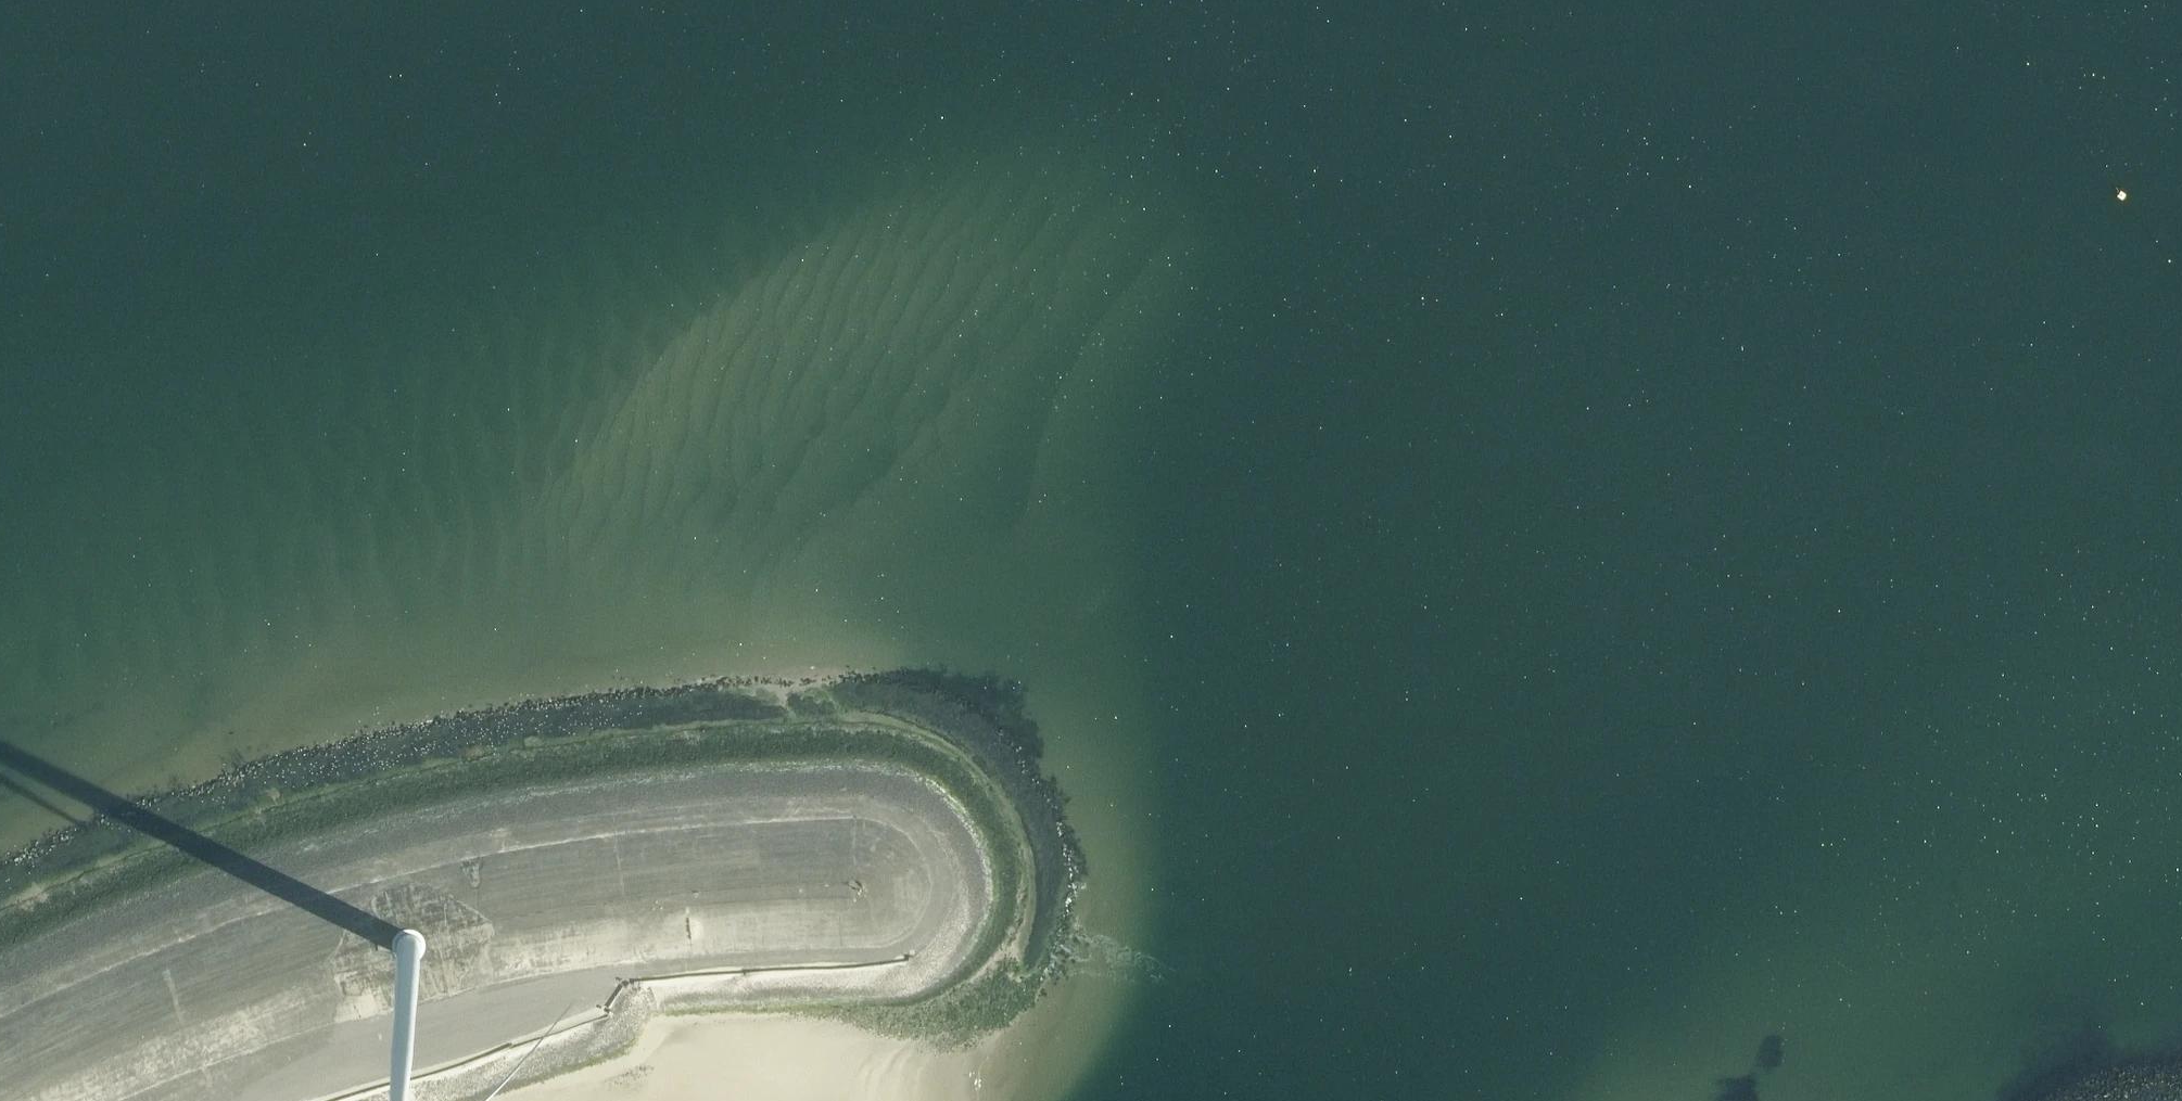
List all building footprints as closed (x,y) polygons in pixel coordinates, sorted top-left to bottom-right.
[(397,939),(395,945),(399,951),(408,956),(418,953),(420,944),(418,936),(410,930),(401,933),(397,939)]
